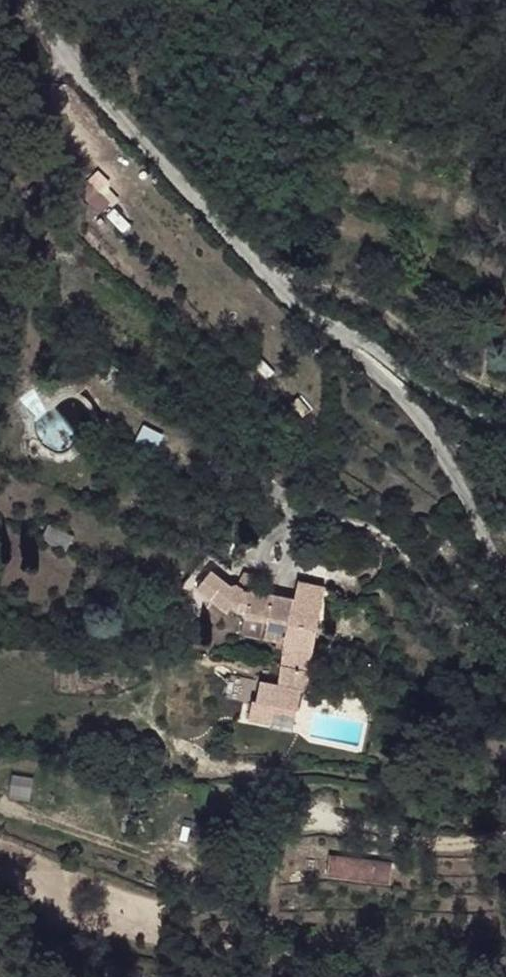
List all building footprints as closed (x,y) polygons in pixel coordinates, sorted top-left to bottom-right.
[(498,314),(505,323),(505,305),(498,314)] [(144,422),(135,437),(156,448),(164,433),(144,422)] [(230,577),(220,566),(203,581),(226,606),(230,577)] [(238,584),(230,577),(226,606),(229,609),(235,605),(243,613),(264,618),(260,637),(284,643),(294,600),(246,590),(241,585),(238,584)] [(324,589),(299,583),(294,600),(284,643),(281,665),(308,672),(324,589)] [(264,618),(243,613),(239,632),(260,637),(264,618)] [(308,672),(281,665),(282,677),(304,683),(308,672)] [(276,679),(259,676),(257,682),(254,682),(251,696),(246,694),(241,714),(261,719),(266,698),(280,702),(281,681),(276,679)] [(303,687),(304,683),(282,677),(281,681),(297,688),(302,689),(303,687)] [(297,688),(281,681),(280,702),(293,705),(297,688)] [(280,702),(266,698),(278,723),(280,702)] [(403,699),(398,705),(402,710),(409,704),(403,699)] [(293,705),(280,702),(278,723),(287,726),(293,705)] [(388,868),(329,859),(327,875),(385,885),(388,868)]
